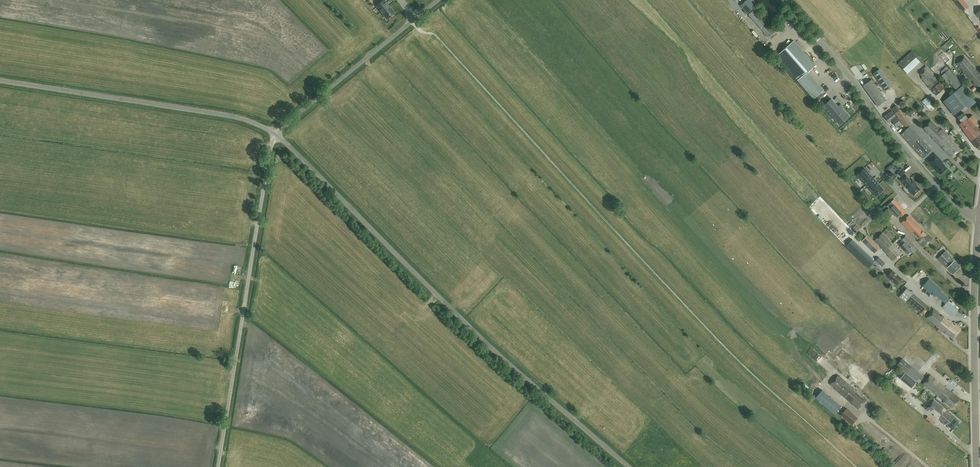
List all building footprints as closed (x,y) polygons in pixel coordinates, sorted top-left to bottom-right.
[(376,6),(387,19),(395,12),(386,0),(383,0),(376,6)] [(755,6),(750,0),(747,0),(741,5),(748,13),(755,6)] [(954,0),(963,11),(969,7),(963,0),(954,0)] [(769,37),(775,32),(754,9),(748,14),(769,37)] [(761,44),(765,42),(757,31),(753,34),(761,44)] [(816,101),(822,96),(820,93),(823,90),(807,72),(815,65),(794,41),(776,56),(814,99),(816,101)] [(921,61),(912,51),(898,63),(907,73),(921,61)] [(946,64),(951,60),(944,52),(939,56),(946,64)] [(965,57),(957,64),(971,80),(972,80),(974,82),(973,83),(977,88),(979,85),(979,74),(965,57)] [(936,95),(944,88),(939,82),(935,77),(926,66),(919,72),(923,76),(921,78),(936,95)] [(886,90),(892,86),(879,69),(874,73),(886,90)] [(955,76),(949,69),(942,76),(948,83),(949,81),(957,91),(954,94),(953,92),(943,101),(954,115),(967,105),(969,108),(976,102),(955,75),(955,76)] [(877,106),(886,100),(872,79),(863,86),(877,106)] [(932,111),(936,107),(927,97),(922,101),(929,109),(930,108),(932,111)] [(840,109),(831,99),(822,108),(831,119),(833,117),(840,125),(850,116),(842,107),(840,109)] [(903,125),(895,114),(892,110),(884,116),(890,123),(893,121),(898,128),(903,125)] [(966,119),(968,118),(964,112),(958,117),(962,122),(959,124),(964,130),(963,131),(976,148),(979,146),(979,136),(978,134),(966,119)] [(979,131),(979,126),(978,123),(978,122),(973,115),(968,119),(978,132),(979,131)] [(935,141),(944,131),(942,129),(939,130),(937,128),(938,127),(931,121),(924,128),(926,130),(926,131),(935,141)] [(931,150),(910,126),(901,134),(922,158),(931,150)] [(944,131),(935,141),(942,147),(943,147),(945,150),(952,157),(960,149),(953,142),(954,141),(944,131)] [(943,162),(935,154),(927,161),(934,168),(936,170),(940,174),(947,168),(943,163),(943,162)] [(896,168),(903,165),(900,159),(894,162),(896,168)] [(857,175),(866,185),(874,178),(865,168),(857,175)] [(901,176),(906,172),(902,169),(898,173),(896,174),(899,178),(901,176)] [(911,182),(909,180),(910,179),(906,175),(900,180),(904,184),(905,184),(907,186),(911,191),(910,192),(914,195),(920,189),(915,183),(916,183),(913,180),(911,182)] [(884,189),(874,178),(866,185),(876,196),(884,189)] [(885,212),(890,217),(893,214),(897,217),(899,215),(901,217),(907,212),(894,199),(886,206),(888,208),(885,212)] [(927,233),(909,215),(901,223),(916,238),(917,237),(919,240),(918,241),(924,247),(932,239),(927,233)] [(894,260),(902,253),(883,233),(875,240),(894,260)] [(910,247),(914,243),(906,236),(902,239),(910,247)] [(878,250),(867,238),(863,241),(875,253),(878,250)] [(914,253),(915,251),(911,247),(910,248),(904,243),(900,246),(908,254),(912,251),(914,253)] [(953,274),(961,266),(946,251),(938,258),(953,274)] [(882,267),(885,263),(879,257),(874,263),(876,265),(878,263),(882,267)] [(236,267),(236,264),(233,264),(233,275),(241,275),(241,268),(236,267)] [(901,279),(892,271),(888,276),(884,273),(880,277),(887,283),(891,279),(897,284),(901,279)] [(941,289),(929,278),(923,285),(935,296),(936,295),(940,290),(941,289)] [(458,289),(462,293),(467,288),(463,284),(458,289)] [(936,295),(946,303),(949,299),(940,290),(936,295)] [(921,313),(928,305),(918,297),(912,306),(921,313)] [(954,307),(948,302),(943,307),(953,316),(956,312),(952,309),(954,307)] [(937,326),(944,317),(942,316),(941,316),(938,314),(939,313),(934,309),(933,311),(927,318),(937,326)] [(944,317),(937,326),(944,332),(953,339),(961,329),(955,325),(952,323),(950,321),(948,320),(944,317)] [(816,361),(819,357),(810,350),(807,353),(816,361)] [(902,358),(897,365),(901,368),(907,362),(902,359),(902,358)] [(913,378),(919,383),(924,377),(918,372),(913,378)] [(911,388),(915,383),(904,373),(899,379),(911,388)] [(856,391),(838,375),(831,384),(836,389),(835,389),(850,402),(851,401),(853,403),(853,404),(858,409),(866,400),(864,398),(865,397),(857,390),(856,391)] [(930,375),(924,383),(944,400),(943,401),(952,408),(960,399),(953,394),(930,375)] [(849,377),(847,379),(854,385),(856,382),(849,377)] [(803,384),(800,388),(806,392),(809,388),(803,384)] [(823,391),(815,399),(834,416),(842,408),(823,391)] [(934,400),(926,409),(930,412),(932,411),(934,413),(934,415),(939,420),(940,419),(943,421),(943,422),(944,424),(945,423),(953,429),(959,422),(958,421),(959,421),(947,411),(934,400)] [(858,419),(847,409),(841,416),(852,426),(858,419)]
